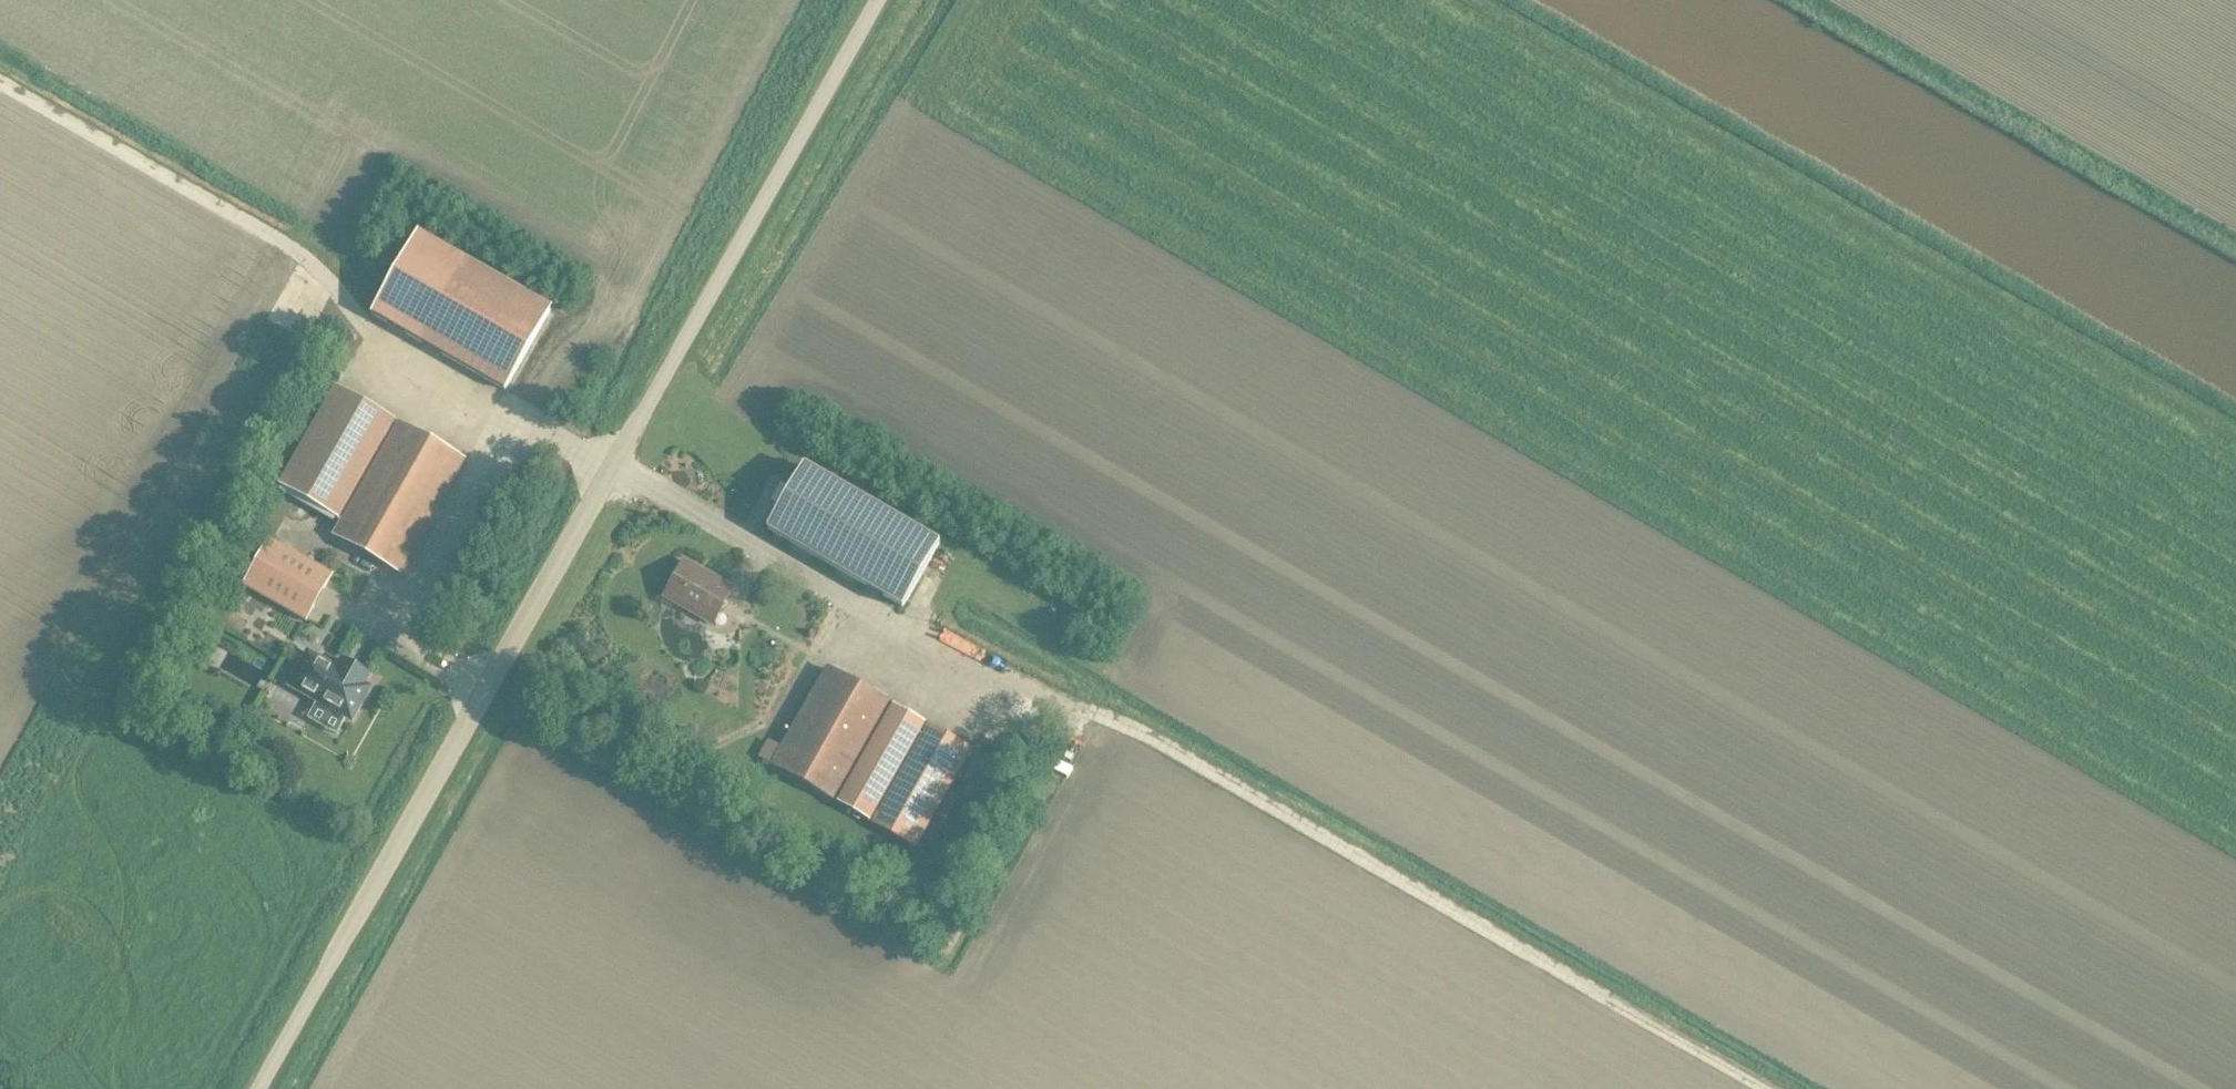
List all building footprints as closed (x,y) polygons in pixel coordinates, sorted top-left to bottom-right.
[(549,309),(416,233),(371,313),(504,389),(549,309)] [(341,520),(397,421),(334,385),(277,484),(341,520)] [(341,520),(333,534),(399,571),(463,459),(397,421),(341,520)] [(757,530),(896,609),(933,545),(794,466),(757,530)] [(305,619),(331,573),(269,538),(243,584),(305,619)] [(664,596),(711,623),(732,587),(684,560),(664,596)] [(341,658),(340,661),(336,668),(307,651),(288,685),(304,694),(305,691),(319,699),(314,707),(342,722),(345,717),(351,720),(370,687),(364,683),(369,674),(341,658)] [(954,893),(1002,808),(809,697),(760,783),(954,893)]
